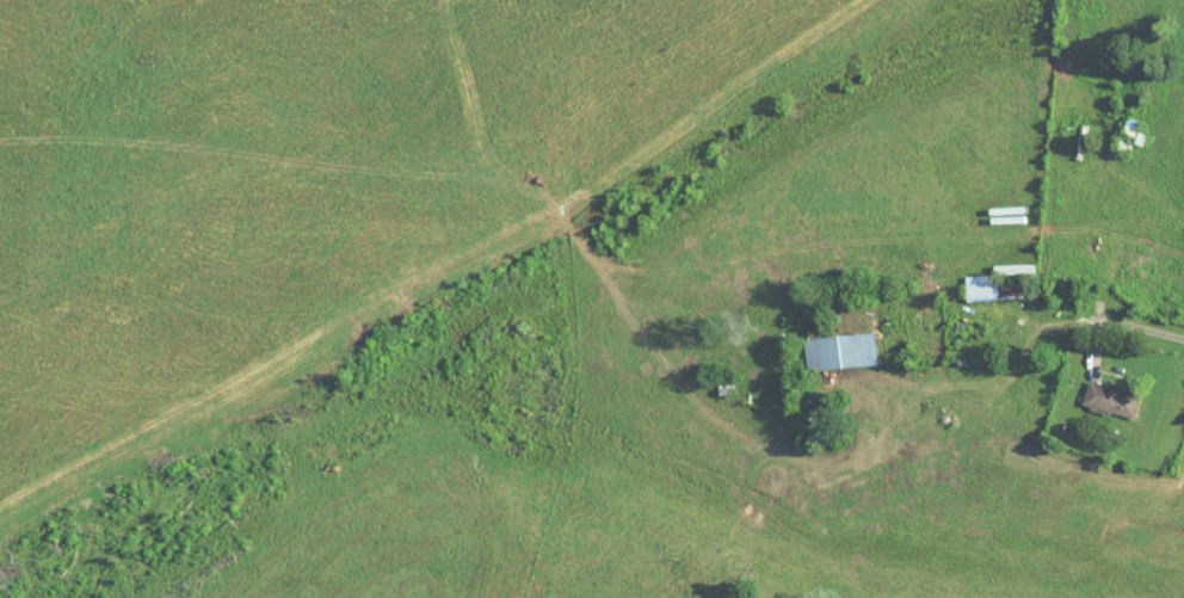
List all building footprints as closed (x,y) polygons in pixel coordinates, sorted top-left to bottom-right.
[(963,275),(964,300),(1034,297),(1033,275),(1032,275),(1032,263),(992,264),(992,274),(963,275)] [(874,364),(871,331),(802,338),(805,371),(874,364)] [(1139,393),(1087,380),(1080,404),(1133,418),(1139,393)]
